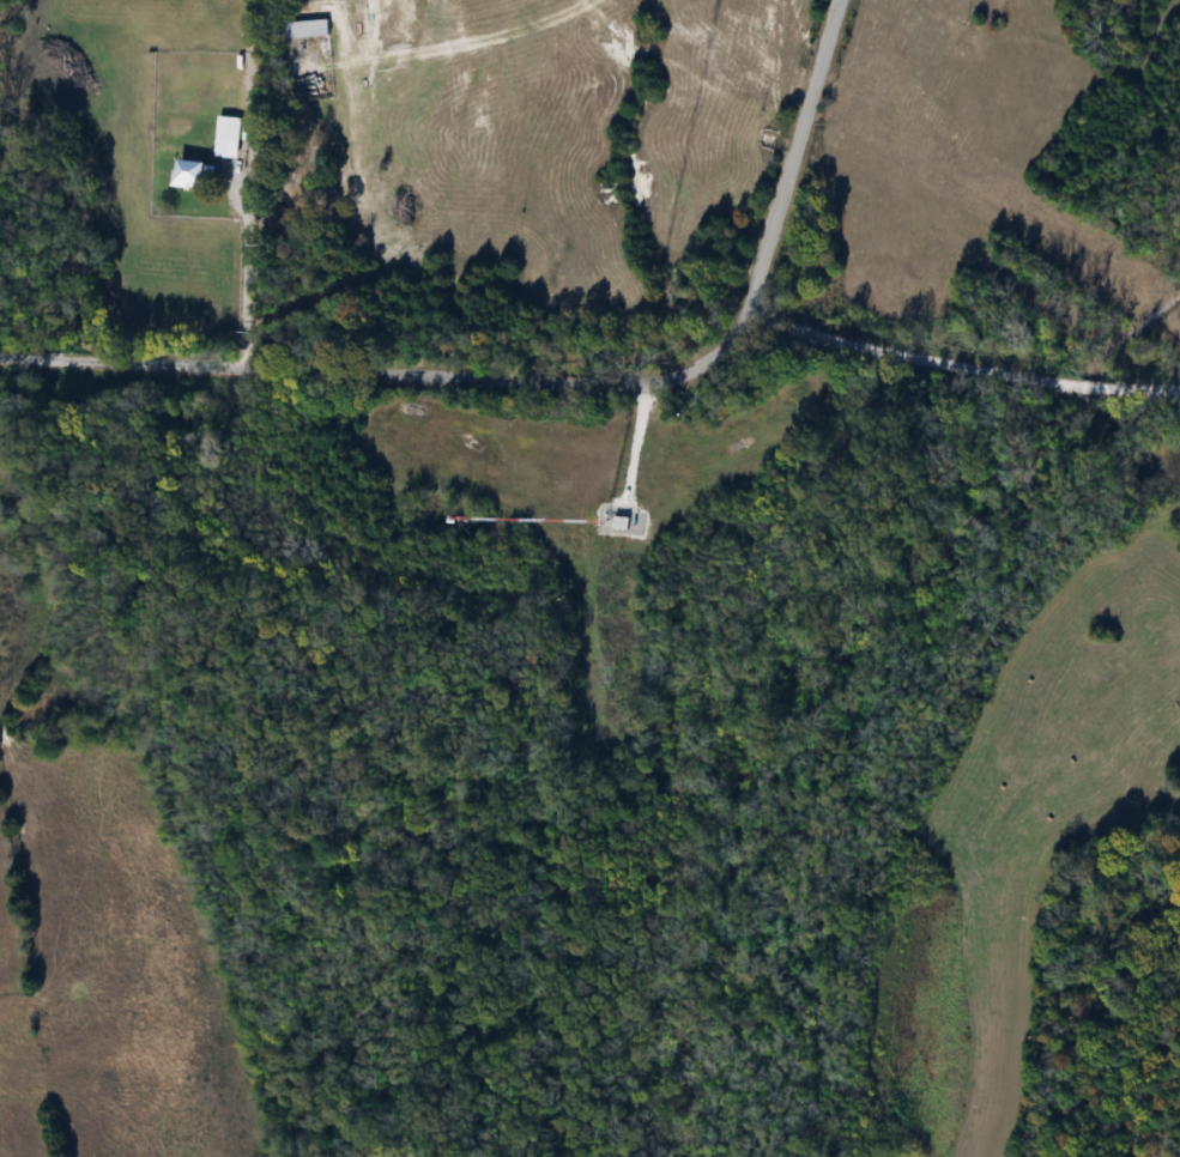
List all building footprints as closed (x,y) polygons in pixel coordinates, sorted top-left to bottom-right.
[(325,21),(279,21),(279,38),(325,38),(325,21)] [(237,117),(214,117),(214,140),(237,140),(237,117)] [(169,185),(197,188),(199,161),(171,159),(169,185)]
